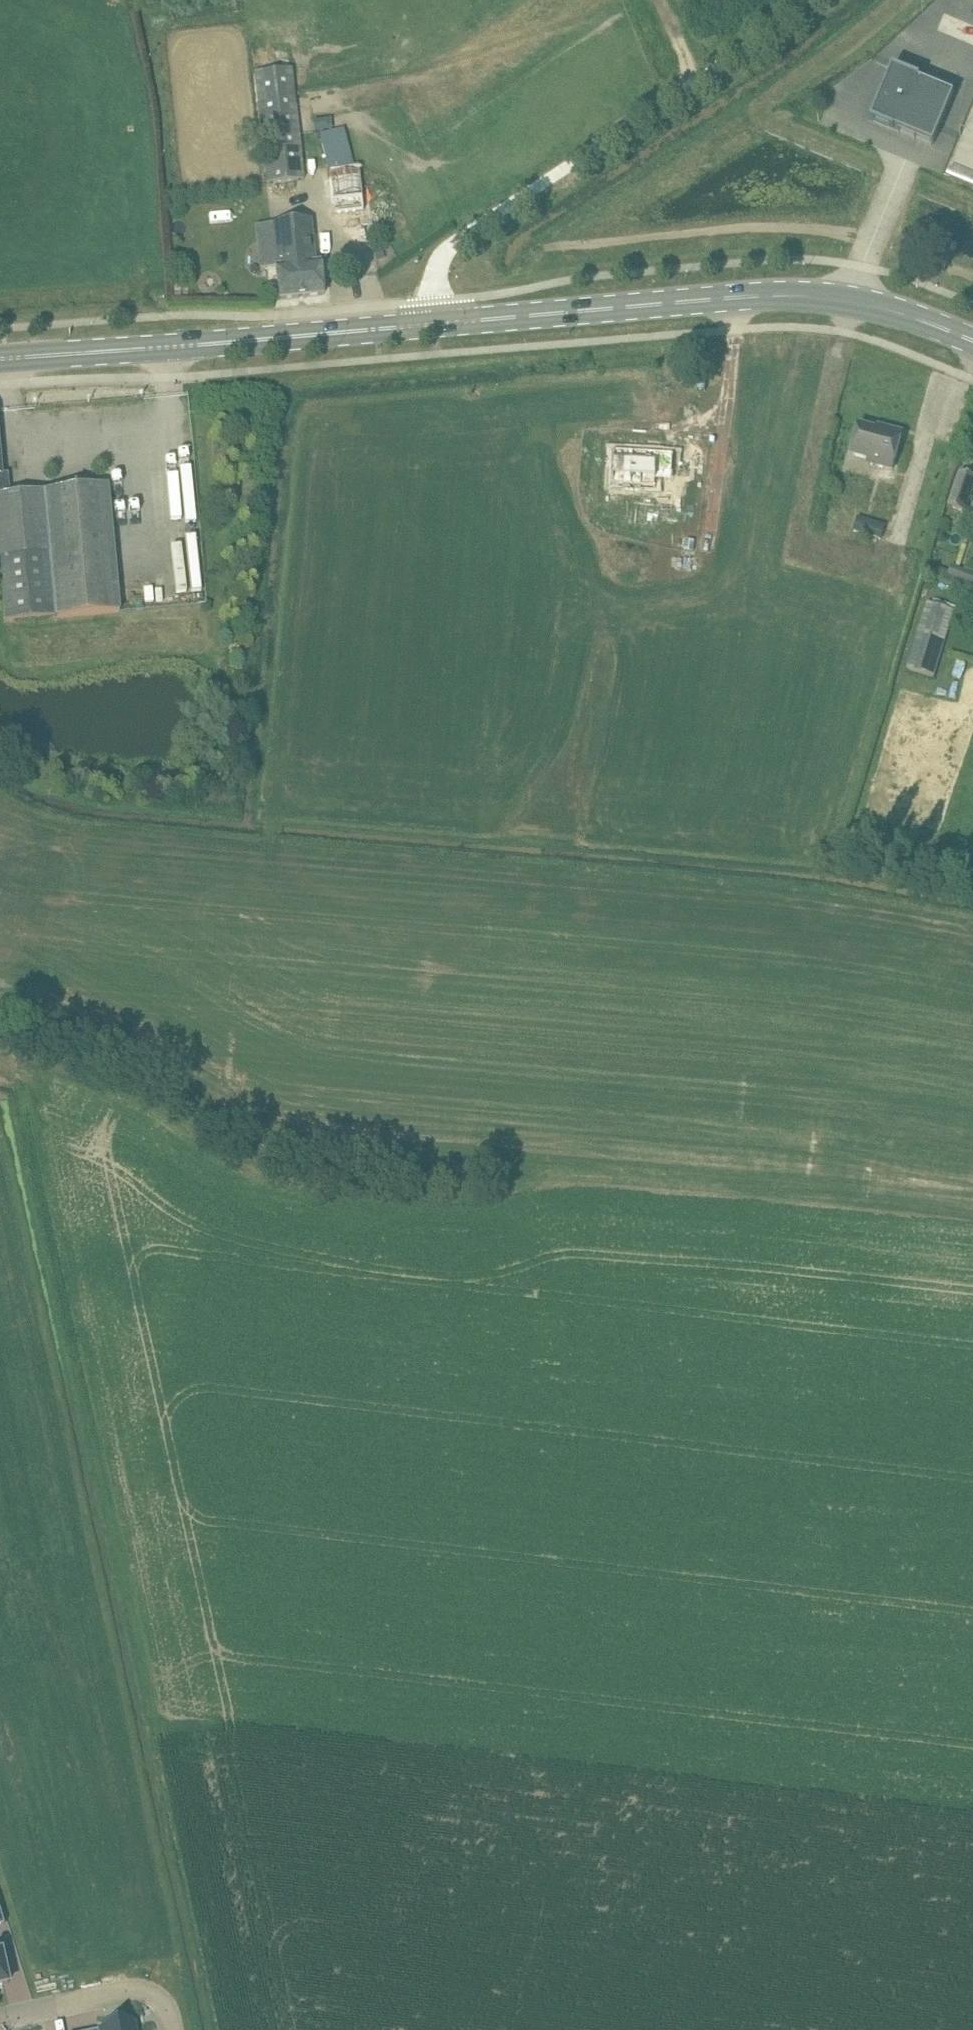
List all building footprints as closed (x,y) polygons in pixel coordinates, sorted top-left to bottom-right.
[(917,76),(893,66),(871,121),(894,131),(895,128),(934,144),(954,94),(916,78),(917,76)] [(304,179),(302,159),(292,68),(255,71),(268,183),(304,179)] [(327,174),(353,167),(342,126),(316,133),(327,174)] [(354,170),(330,176),(336,196),(359,189),(354,170)] [(362,195),(333,199),(334,214),(364,211),(362,195)] [(276,267),(280,299),(324,294),(320,262),(315,263),(310,220),(273,224),(277,267),(276,267)] [(382,247),(373,249),(377,261),(385,259),(382,247)] [(893,469),(898,452),(903,433),(888,428),(887,432),(860,425),(855,444),(852,454),(870,459),(868,463),(893,469)] [(607,450),(605,492),(653,494),(654,484),(673,485),(675,454),(647,453),(647,452),(632,451),(632,452),(607,450)] [(0,453),(0,566),(5,622),(119,611),(108,485),(4,494),(0,453)] [(972,491),(972,476),(961,472),(949,506),(966,512),(972,491)] [(623,514),(636,514),(636,506),(623,505),(623,514)] [(860,530),(878,537),(882,526),(865,518),(860,530)] [(686,539),(685,550),(694,551),(695,540),(686,539)] [(972,585),(972,575),(954,569),(951,578),(972,585)] [(935,677),(943,651),(955,609),(928,601),(908,669),(935,677)] [(8,1983),(1,1951),(0,1951),(0,1985),(8,1983)] [(127,2019),(78,2029),(129,2029),(127,2019)]
